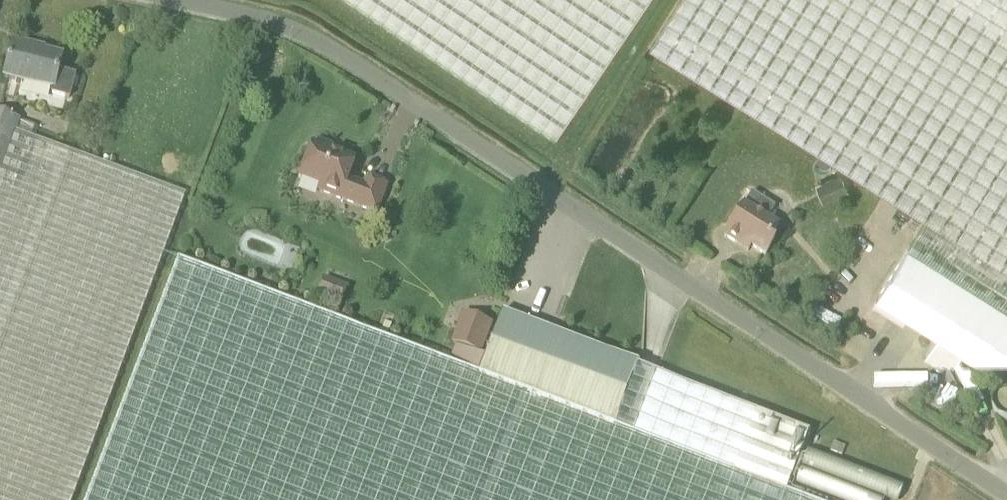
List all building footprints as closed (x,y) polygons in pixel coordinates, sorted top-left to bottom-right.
[(572,109),(645,0),(357,0),(555,134),(572,109)] [(939,335),(926,356),(950,371),(963,350),(1001,374),(1006,365),(1006,0),(681,0),(652,47),(927,219),(878,297),(939,335)] [(76,77),(59,73),(63,57),(32,47),(14,42),(5,78),(53,90),(52,95),(70,99),(76,77)] [(20,119),(0,112),(0,175),(17,128),(32,134),(35,125),(20,119)] [(185,195),(32,136),(32,134),(17,128),(0,175),(0,499),(73,499),(185,195)] [(301,178),(302,178),(322,186),(320,191),(377,213),(387,187),(367,179),(364,186),(347,179),(354,162),(331,153),(333,147),(319,142),(317,148),(313,146),(301,178)] [(815,182),(823,203),(848,193),(841,173),(815,182)] [(752,193),(725,237),(737,244),(743,243),(766,257),(775,243),(770,241),(779,227),(768,220),(776,207),(752,193)] [(637,367),(614,427),(478,375),(179,260),(86,499),(806,499),(786,492),(809,433),(637,367)] [(324,278),(315,301),(340,310),(349,287),(324,278)] [(637,367),(638,365),(502,313),(485,357),(479,373),(478,375),(614,427),(637,367)] [(491,324),(464,314),(453,343),(480,354),(491,324)] [(479,373),(485,357),(456,346),(450,362),(479,373)]
